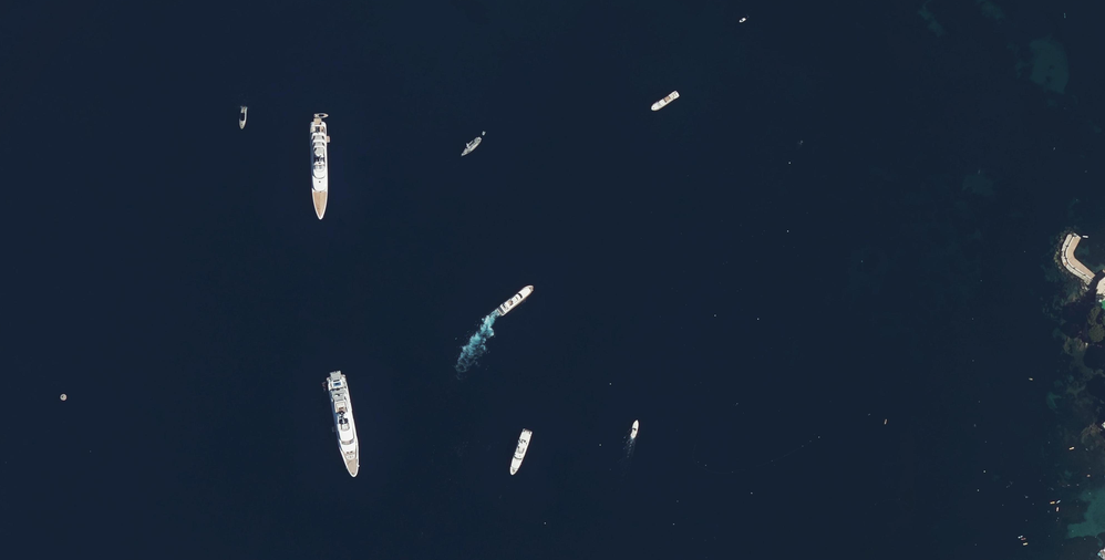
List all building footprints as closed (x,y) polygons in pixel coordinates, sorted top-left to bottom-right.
[(1095,295),(1100,298),(1104,285),(1104,277),(1100,282),(1097,287),(1100,289),(1098,292),(1097,291),(1095,295)]
